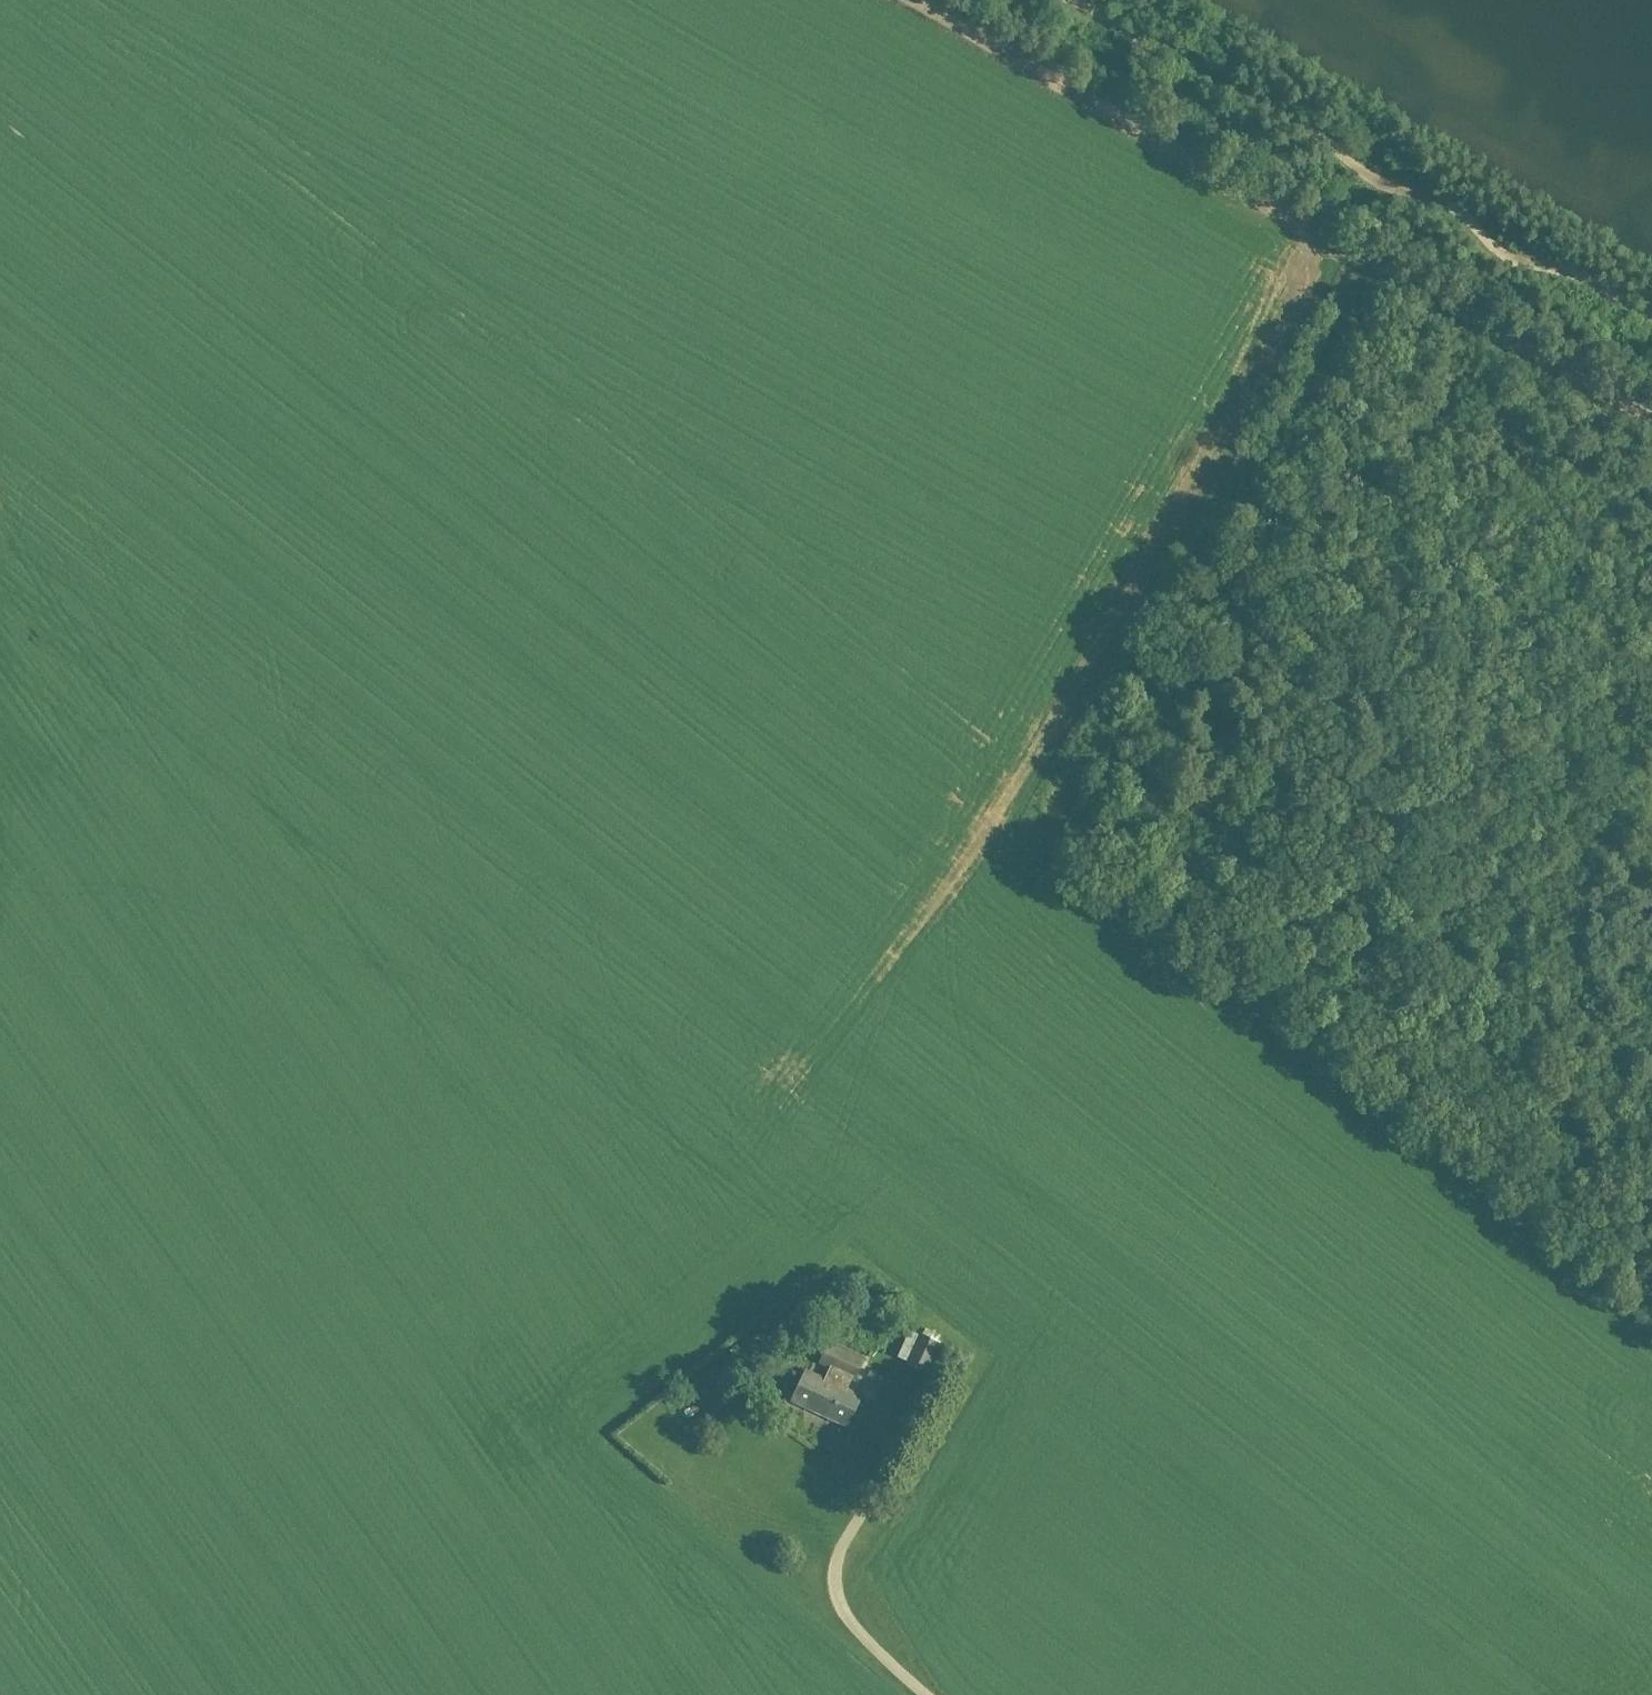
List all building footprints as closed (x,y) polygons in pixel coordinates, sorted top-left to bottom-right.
[(924,1374),(938,1343),(922,1336),(908,1366),(924,1374)] [(854,1380),(863,1360),(828,1344),(819,1364),(830,1369),(825,1380),(805,1371),(791,1402),(846,1428),(861,1397),(845,1390),(851,1379),(854,1380)]
